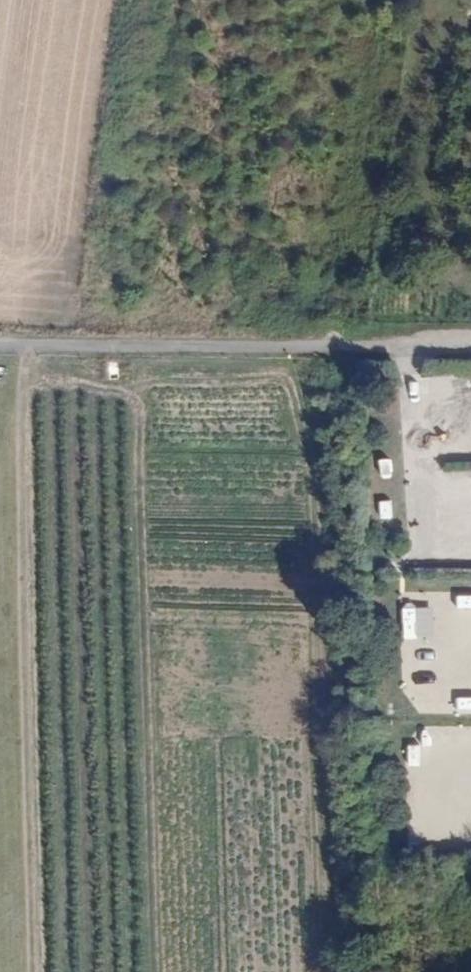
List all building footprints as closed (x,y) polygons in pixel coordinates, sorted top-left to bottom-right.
[(447,400),(470,400),(470,380),(447,380),(447,400)] [(444,626),(470,626),(470,596),(444,596),(444,626)] [(405,599),(405,609),(431,610),(432,600),(405,599)] [(403,664),(435,663),(434,630),(403,631),(403,664)] [(450,710),(470,709),(470,679),(449,679),(450,710)]
